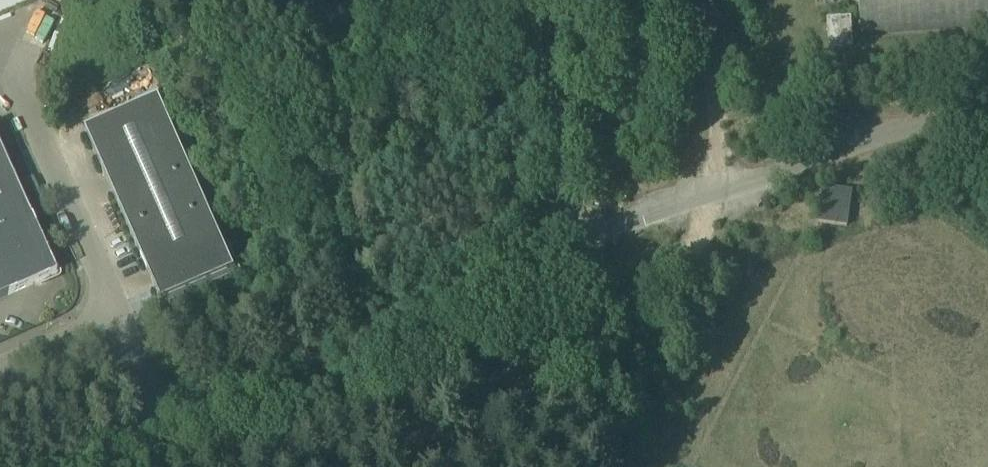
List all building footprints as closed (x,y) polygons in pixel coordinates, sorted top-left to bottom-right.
[(30,1),(30,0),(0,0),(0,15),(30,1)] [(226,257),(160,106),(87,138),(159,301),(163,299),(168,311),(166,312),(167,313),(242,279),(230,253),(229,254),(230,256),(226,257)] [(8,297),(39,283),(40,286),(48,283),(47,280),(52,277),(55,276),(44,250),(38,237),(30,220),(29,220),(0,153),(0,300),(8,297)] [(822,188),(817,225),(847,229),(852,193),(822,188)]
